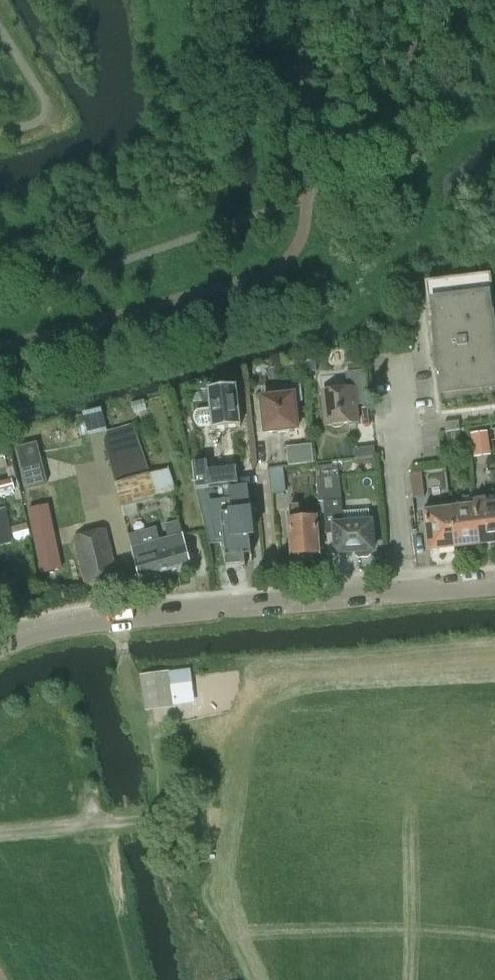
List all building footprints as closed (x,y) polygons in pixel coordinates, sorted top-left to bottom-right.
[(490,275),(426,283),(431,325),(430,326),(430,327),(494,319),(494,317),(490,275)] [(430,327),(435,370),(494,363),(494,319),(430,327)] [(314,357),(301,358),(303,373),(316,371),(314,357)] [(435,370),(435,372),(436,372),(441,414),(494,408),(494,363),(435,370)] [(348,389),(322,392),(325,426),(331,425),(334,428),(341,427),(343,424),(358,422),(356,405),(368,403),(364,371),(346,373),(348,389)] [(194,414),(193,417),(193,421),(195,424),(198,427),(202,427),(212,426),(212,428),(212,429),(240,426),(236,386),(208,390),(210,409),(200,410),(196,411),(194,414)] [(285,388),(286,395),(261,398),(262,399),(261,400),(263,419),(264,419),(265,432),(275,431),(277,432),(286,432),(287,430),(297,429),(294,402),(301,401),(300,386),(285,388)] [(106,430),(101,409),(83,413),(88,435),(106,430)] [(83,413),(74,415),(79,437),(88,435),(83,413)] [(459,430),(458,421),(443,423),(445,432),(459,430)] [(149,473),(133,425),(106,432),(103,442),(123,516),(139,512),(136,504),(174,493),(172,486),(173,485),(168,467),(149,473)] [(447,444),(461,442),(460,431),(445,433),(447,444)] [(488,454),(486,432),(472,434),(475,456),(488,454)] [(37,443),(16,448),(26,489),(47,484),(37,443)] [(289,466),(313,463),(311,445),(287,448),(289,466)] [(0,452),(0,469),(8,467),(10,479),(16,477),(11,456),(5,458),(3,451),(0,452)] [(207,462),(192,463),(194,474),(195,489),(223,486),(236,485),(235,469),(234,467),(207,470),(207,462)] [(286,492),(282,468),(270,470),(274,494),(286,492)] [(409,474),(412,498),(424,497),(421,472),(409,474)] [(0,482),(0,495),(1,498),(14,495),(16,501),(21,499),(16,477),(10,479),(0,482)] [(339,479),(318,481),(320,502),(324,502),(341,501),(339,479)] [(223,486),(195,489),(208,540),(223,538),(226,564),(243,562),(245,562),(243,551),(250,550),(251,550),(249,536),(253,535),(248,486),(223,489),(223,486)] [(475,500),(480,544),(481,544),(492,542),(494,542),(494,503),(486,505),(485,499),(479,499),(475,500)] [(464,507),(451,509),(455,547),(480,544),(475,500),(470,501),(463,501),(464,507)] [(341,501),(324,502),(326,534),(334,533),(336,553),(355,552),(356,555),(358,557),(368,556),(370,554),(370,551),(373,551),(371,522),(369,522),(368,510),(341,512),(341,501)] [(289,519),(292,557),(303,556),(305,558),(313,558),(315,555),(318,555),(316,518),(300,519),(298,504),(289,505),(290,519),(289,519)] [(44,505),(28,509),(41,574),(60,570),(54,542),(48,543),(46,535),(50,534),(44,505)] [(435,511),(434,505),(424,506),(429,550),(455,547),(451,509),(435,511)] [(0,509),(0,546),(29,538),(27,529),(11,534),(4,508),(0,509)] [(164,525),(168,538),(159,541),(158,541),(166,571),(189,565),(178,522),(164,525)] [(130,535),(133,548),(131,548),(139,579),(166,571),(158,541),(159,541),(156,528),(130,535)] [(105,529),(73,537),(86,586),(117,578),(105,529)] [(192,692),(188,670),(168,673),(168,671),(140,675),(145,708),(173,704),(171,695),(192,692)]
